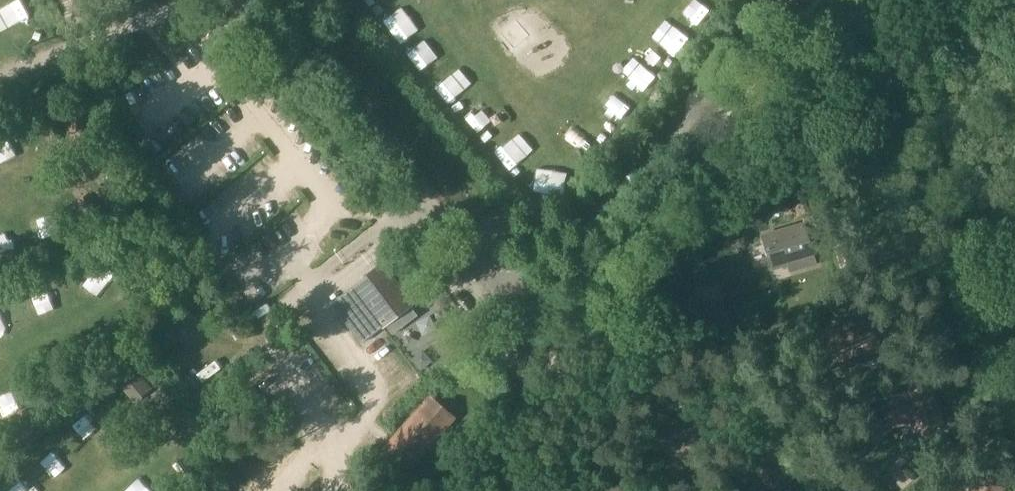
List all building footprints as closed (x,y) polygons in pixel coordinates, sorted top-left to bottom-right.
[(70,131),(85,131),(85,109),(69,110),(70,131)] [(48,140),(63,140),(63,118),(47,118),(48,140)] [(78,201),(91,219),(103,209),(90,192),(78,201)] [(773,271),(817,258),(807,223),(762,235),(773,271)] [(353,286),(364,300),(384,326),(416,301),(412,296),(409,298),(382,263),(353,286)] [(160,343),(196,319),(186,305),(151,329),(160,343)] [(871,323),(833,321),(830,361),(868,363),(869,354),(880,355),(881,333),(871,333),(871,323)] [(900,396),(901,399),(882,405),(890,429),(911,422),(915,432),(944,422),(932,385),(900,396)] [(433,396),(388,447),(411,466),(455,415),(433,396)] [(1006,488),(971,478),(968,490),(1005,490),(1006,488)] [(615,482),(602,490),(621,490),(615,482)]
